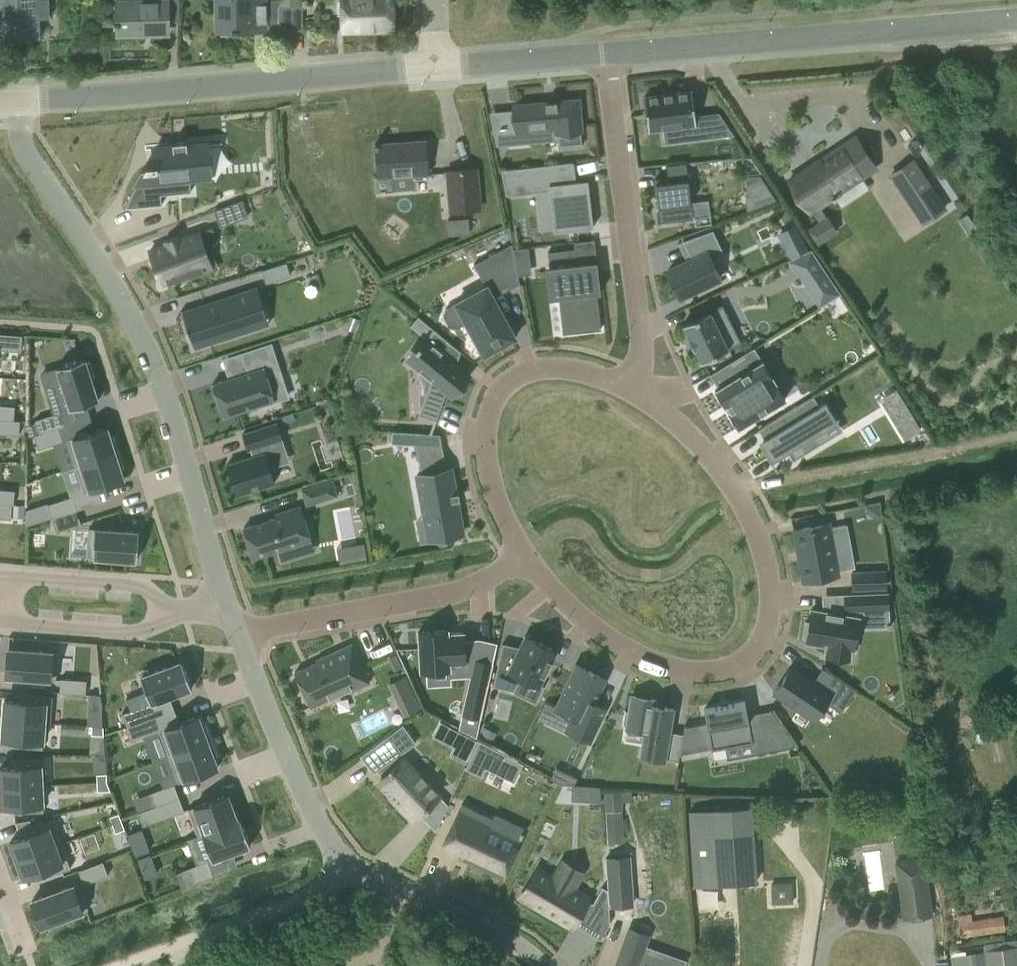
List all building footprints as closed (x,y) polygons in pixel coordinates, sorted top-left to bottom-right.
[(48,17),(48,0),(0,0),(0,38),(39,36),(38,17),(48,17)] [(117,22),(113,22),(113,27),(117,27),(117,35),(143,34),(143,32),(168,31),(167,21),(167,0),(117,1),(117,15),(117,22)] [(216,32),(266,31),(265,0),(216,0),(216,32)] [(344,29),(391,28),(391,0),(343,0),(344,29)] [(303,30),(302,6),(278,7),(278,31),(303,30)] [(691,90),(644,97),(648,130),(686,125),(688,139),(732,134),(718,113),(695,116),(691,90)] [(578,100),(514,106),(516,130),(556,126),(558,148),(582,146),(578,100)] [(493,130),(496,146),(509,145),(507,130),(493,130)] [(833,199),(835,197),(834,195),(833,195),(832,193),(830,189),(843,181),(845,185),(875,166),(856,138),(811,168),(810,165),(789,179),(810,211),(812,211),(819,222),(807,229),(817,244),(837,231),(827,217),(827,218),(819,206),(832,197),(833,199)] [(374,144),(376,176),(391,175),(392,190),(413,189),(412,179),(429,178),(426,140),(374,144)] [(146,165),(125,208),(158,205),(162,203),(161,194),(191,192),(190,178),(209,176),(206,143),(187,145),(187,141),(173,143),(173,146),(154,148),(156,164),(146,165)] [(922,222),(944,208),(913,160),(891,175),(922,222)] [(572,162),(501,170),(505,194),(507,194),(507,195),(509,194),(509,192),(535,189),(550,187),(555,228),(553,229),(553,232),(593,227),(592,224),(590,225),(585,183),(573,185),(571,166),(574,166),(573,163),(572,163),(572,162)] [(668,178),(654,180),(660,224),(693,219),(686,164),(666,166),(668,178)] [(447,171),(450,209),(479,207),(476,169),(447,171)] [(752,196),(749,198),(750,210),(776,201),(765,183),(750,188),(752,196)] [(237,202),(211,212),(217,227),(243,217),(237,202)] [(467,217),(447,218),(449,235),(468,233),(467,217)] [(972,224),(964,230),(970,239),(978,234),(972,224)] [(199,232),(150,250),(162,284),(194,272),(191,264),(208,258),(203,246),(217,241),(212,228),(199,233),(199,232)] [(692,259),(667,271),(680,298),(719,279),(711,261),(724,255),(712,230),(683,241),(692,259)] [(801,238),(785,246),(791,258),(808,250),(801,238)] [(444,309),(443,316),(448,326),(455,328),(466,322),(484,355),(500,346),(504,347),(512,343),(513,339),(515,337),(493,297),(519,284),(511,244),(473,265),(485,287),(444,309)] [(513,249),(515,261),(530,259),(529,247),(513,249)] [(564,333),(573,332),(574,333),(601,329),(597,294),(601,293),(597,261),(577,264),(575,249),(548,252),(550,267),(545,267),(549,299),(560,298),(564,333)] [(789,260),(820,306),(841,294),(811,249),(789,260)] [(286,264),(262,271),(266,282),(289,275),(286,264)] [(182,310),(181,311),(193,349),(194,349),(194,348),(217,341),(245,331),(239,313),(263,305),(257,287),(200,305),(201,308),(194,310),(193,307),(182,311),(182,310)] [(740,337),(752,331),(737,303),(725,309),(740,337)] [(722,304),(682,324),(689,337),(687,337),(689,341),(694,350),(695,349),(701,362),(707,359),(709,363),(724,355),(722,351),(723,351),(741,342),(722,304)] [(350,316),(345,329),(353,332),(358,319),(350,316)] [(436,421),(446,391),(451,395),(469,374),(456,364),(461,351),(435,330),(427,340),(425,338),(407,360),(431,379),(419,415),(436,421)] [(21,351),(22,335),(0,333),(0,350),(21,351)] [(247,372),(212,384),(223,417),(275,400),(266,374),(279,369),(271,343),(241,353),(247,372)] [(727,412),(737,428),(785,398),(754,347),(709,374),(718,388),(714,390),(724,405),(726,404),(730,410),(727,412)] [(66,364),(57,367),(71,409),(80,406),(98,400),(91,379),(91,378),(93,378),(95,377),(90,362),(86,363),(85,361),(84,358),(76,361),(75,361),(74,361),(74,362),(68,364),(67,364),(67,363),(66,364)] [(896,388),(882,397),(902,429),(916,421),(896,388)] [(813,396),(758,429),(764,439),(759,443),(771,461),(787,451),(793,460),(795,458),(826,439),(821,431),(837,421),(825,402),(819,406),(813,396)] [(14,420),(15,406),(3,405),(0,405),(0,419),(14,420)] [(60,412),(35,420),(39,433),(58,427),(58,428),(64,426),(60,412)] [(19,435),(20,421),(14,420),(0,419),(0,434),(19,435)] [(236,494),(274,482),(270,467),(275,465),(271,455),(284,451),(281,439),(282,439),(277,422),(242,434),(247,450),(251,449),(253,455),(227,464),(236,494)] [(35,435),(33,435),(38,449),(63,441),(58,428),(58,427),(39,433),(35,435)] [(107,427),(67,440),(75,466),(119,452),(114,436),(110,438),(109,433),(107,427)] [(420,433),(391,431),(391,443),(416,445),(419,445),(420,433)] [(119,452),(75,466),(84,493),(124,480),(121,470),(120,469),(122,469),(124,468),(119,452)] [(435,518),(438,537),(464,532),(452,470),(416,476),(424,520),(435,518)] [(301,489),(307,505),(337,495),(332,480),(301,489)] [(12,505),(13,505),(15,490),(0,489),(0,504),(12,505)] [(72,496),(47,504),(52,518),(77,510),(72,496)] [(11,519),(11,516),(12,505),(0,504),(0,518),(11,519)] [(12,505),(11,516),(24,517),(24,506),(13,505),(12,505)] [(242,527),(253,558),(311,540),(300,505),(274,513),(275,517),(242,527)] [(876,506),(866,508),(867,514),(872,518),(878,516),(876,506)] [(77,510),(52,518),(53,521),(56,532),(81,524),(77,510)] [(829,523),(793,530),(803,581),(838,575),(829,523)] [(89,528),(87,557),(137,560),(137,551),(138,551),(138,550),(137,550),(138,543),(138,542),(138,541),(139,532),(89,528)] [(363,543),(336,548),(339,563),(366,558),(363,543)] [(884,571),(852,572),(853,588),(885,587),(884,571)] [(806,639),(806,641),(827,645),(825,656),(849,660),(851,649),(853,649),(859,611),(889,610),(888,592),(844,594),(845,616),(811,610),(809,622),(805,622),(802,638),(806,639)] [(448,630),(418,632),(420,671),(450,669),(450,663),(465,662),(464,633),(448,634),(448,630)] [(503,643),(493,686),(514,690),(520,677),(539,687),(557,651),(525,635),(519,647),(503,643)] [(348,692),(369,682),(351,644),(316,660),(317,662),(294,672),(310,707),(347,690),(348,692)] [(8,648),(6,676),(56,680),(58,652),(8,648)] [(475,659),(459,729),(476,737),(493,663),(475,659)] [(182,661),(140,676),(150,703),(169,696),(192,688),(182,661)] [(576,664),(556,708),(573,716),(566,730),(589,741),(605,709),(593,703),(605,678),(576,664)] [(792,666),(774,693),(813,720),(825,702),(840,712),(855,690),(822,668),(813,681),(792,666)] [(60,680),(59,692),(85,694),(86,680),(60,678),(60,680)] [(404,678),(391,684),(406,716),(419,710),(404,678)] [(4,700),(3,719),(44,722),(44,723),(50,723),(52,696),(17,693),(16,701),(4,700)] [(89,694),(89,704),(101,705),(101,695),(89,694)] [(624,710),(622,725),(627,726),(626,727),(645,730),(643,743),(641,755),(664,759),(665,758),(678,760),(679,755),(679,754),(683,733),(670,732),(673,709),(655,706),(656,699),(632,695),(629,710),(624,710)] [(744,701),(704,709),(706,721),(686,725),(686,723),(684,723),(679,754),(681,754),(681,751),(711,746),(711,748),(752,740),(744,701)] [(146,704),(122,713),(127,727),(150,718),(150,719),(151,718),(146,704)] [(179,722),(159,730),(169,756),(211,740),(205,725),(202,726),(202,725),(198,715),(179,722)] [(126,727),(125,727),(130,741),(155,732),(150,720),(150,719),(150,718),(127,727),(126,727)] [(3,719),(1,738),(13,739),(13,746),(34,748),(42,749),(44,724),(44,723),(44,722),(3,719)] [(92,725),(91,734),(104,735),(103,726),(92,725)] [(381,741),(361,756),(374,773),(377,771),(384,778),(380,782),(399,802),(398,804),(413,819),(439,794),(404,759),(400,762),(396,757),(415,743),(402,725),(381,741)] [(482,726),(477,735),(492,743),(496,734),(482,726)] [(770,729),(781,746),(794,744),(782,727),(770,729)] [(455,747),(451,755),(465,762),(477,740),(463,732),(455,747)] [(479,739),(467,765),(482,773),(486,765),(513,780),(522,762),(479,739)] [(211,740),(169,756),(178,782),(218,768),(214,758),(214,757),(217,756),(211,740)] [(0,767),(0,780),(0,787),(42,785),(41,770),(41,758),(11,759),(11,767),(0,767)] [(577,778),(565,772),(561,783),(574,784),(577,778)] [(106,773),(96,773),(97,782),(107,782),(106,773)] [(107,782),(97,782),(97,791),(110,790),(107,782)] [(174,784),(150,793),(154,806),(179,797),(174,784)] [(42,785),(0,787),(1,806),(13,805),(14,813),(43,811),(42,785)] [(586,786),(585,801),(600,801),(599,786),(586,786)] [(633,791),(606,793),(607,813),(623,812),(623,802),(633,802),(633,791)] [(227,794),(188,809),(196,831),(198,836),(202,834),(201,832),(237,819),(227,794)] [(154,806),(138,812),(143,826),(184,810),(179,797),(154,806)] [(900,798),(887,800),(889,812),(902,810),(900,798)] [(459,804),(439,847),(502,877),(519,840),(492,828),(496,821),(459,804)] [(691,812),(697,888),(757,884),(751,808),(691,812)] [(119,813),(109,816),(112,824),(122,821),(119,813)] [(21,837),(10,842),(17,860),(61,843),(52,818),(19,830),(21,837)] [(237,819),(201,832),(202,834),(211,860),(250,845),(247,837),(247,836),(247,835),(246,835),(244,829),(244,828),(244,827),(243,827),(240,818),(237,819)] [(122,821),(112,824),(115,832),(125,829),(122,821)] [(61,843),(17,860),(23,878),(34,873),(37,880),(70,868),(61,843)] [(628,850),(605,851),(608,895),(611,895),(611,899),(631,897),(628,850)] [(149,854),(137,858),(141,868),(152,864),(149,854)] [(895,861),(903,921),(932,918),(922,857),(895,861)] [(207,860),(182,869),(188,884),(212,875),(207,860)] [(102,861),(78,870),(83,884),(108,875),(102,861)] [(537,867),(520,897),(572,927),(589,898),(537,867)] [(78,883),(32,900),(41,926),(46,924),(48,927),(59,923),(60,922),(59,919),(88,909),(78,883)] [(793,884),(773,885),(774,903),(793,903),(793,884)] [(975,931),(1003,930),(1003,919),(974,920),(975,931)] [(970,923),(959,924),(960,936),(972,934),(970,923)] [(1016,940),(983,944),(984,954),(974,955),(976,965),(1016,965),(1016,942),(1016,940)] [(685,961),(671,956),(670,960),(623,944),(615,965),(683,965),(685,961)] [(951,965),(968,965),(966,955),(950,957),(951,965)]
